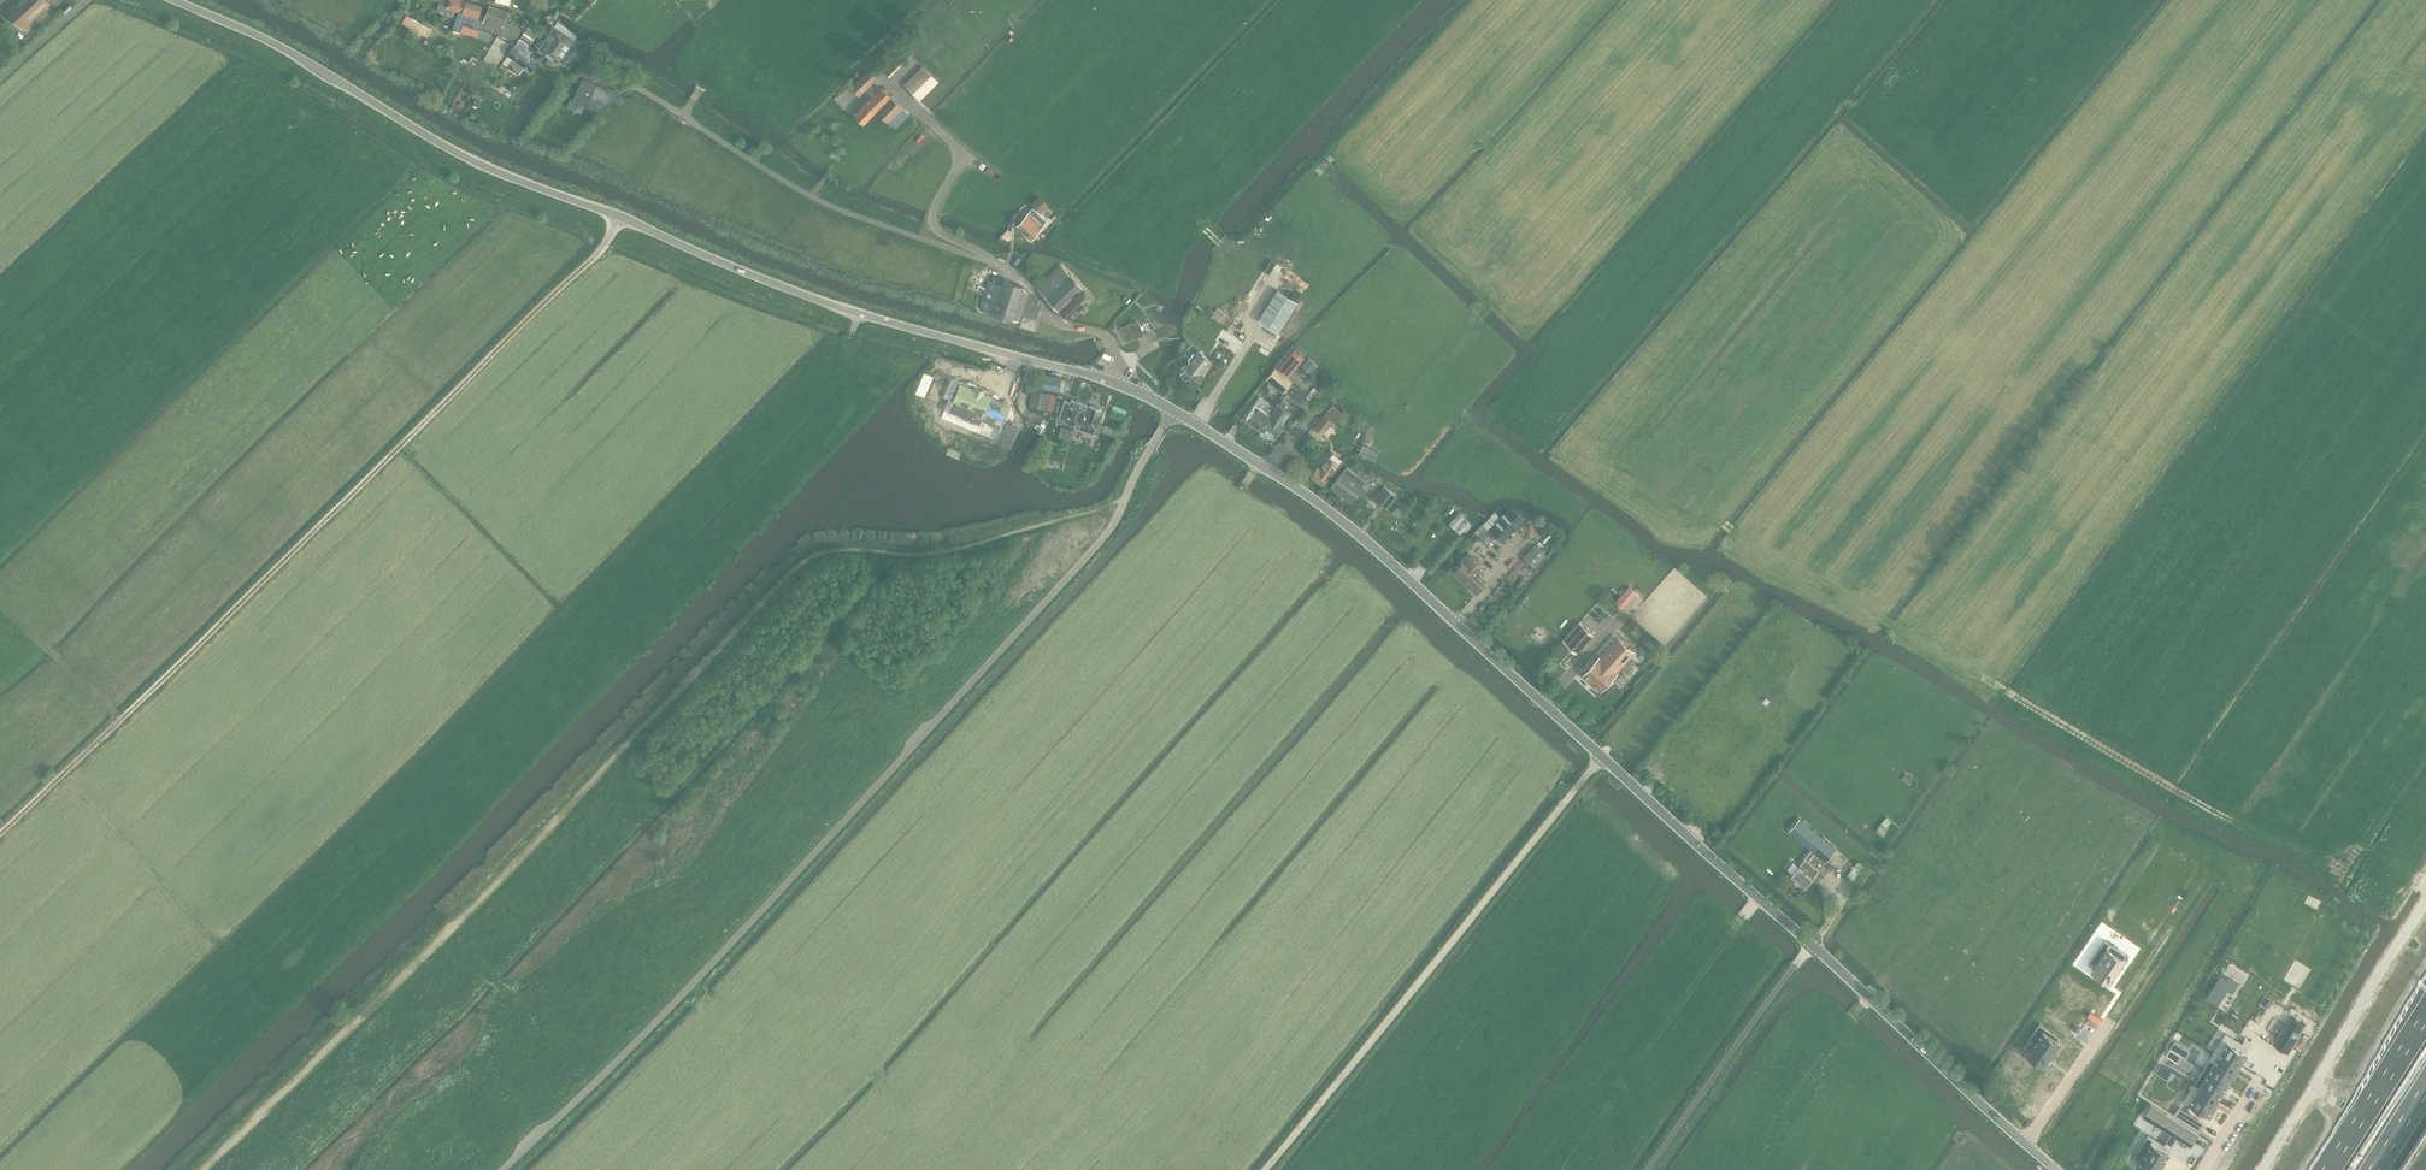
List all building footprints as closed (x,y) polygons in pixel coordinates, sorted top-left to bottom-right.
[(7,11),(22,28),(49,3),(47,0),(19,0),(7,11)] [(466,1),(462,0),(440,0),(436,11),(453,16),(454,10),(458,12),(462,13),(466,1)] [(383,17),(392,8),(384,1),(375,10),(383,17)] [(481,19),(482,16),(479,15),(482,6),(466,1),(462,13),(458,12),(455,22),(453,30),(460,33),(463,24),(481,30),(482,27),(484,20),(481,19)] [(522,28),(504,22),(508,13),(490,6),(484,20),(482,27),(517,40),(522,28)] [(406,15),(403,25),(430,35),(434,26),(406,15)] [(539,49),(548,56),(565,31),(567,28),(557,22),(555,25),(555,24),(555,25),(549,20),(544,27),(548,30),(547,32),(549,34),(544,42),(540,39),(537,45),(540,47),(539,49)] [(528,48),(541,31),(530,23),(508,55),(514,58),(508,67),(518,75),(524,66),(530,70),(537,61),(529,56),(532,51),(528,48)] [(559,61),(565,64),(577,46),(579,47),(582,43),(581,42),(575,38),(577,34),(567,28),(565,31),(548,56),(558,62),(559,61)] [(510,44),(498,36),(485,59),(497,66),(510,44)] [(923,66),(904,85),(920,101),(939,81),(923,66)] [(859,96),(878,78),(870,69),(851,88),(859,96)] [(939,94),(946,88),(941,82),(933,88),(939,94)] [(586,107),(593,91),(580,85),(573,100),(586,107)] [(909,115),(888,94),(888,92),(886,90),(885,90),(882,87),(867,103),(854,116),(863,125),(877,111),(888,122),(889,121),(896,128),(909,115)] [(835,118),(845,108),(836,99),(826,109),(835,118)] [(1042,226),(1048,220),(1040,213),(1049,203),(1041,195),(1032,204),(1035,206),(1028,213),(1017,225),(1031,238),(1042,226)] [(1011,238),(1012,231),(1008,230),(1000,238),(1004,240),(1005,238),(1008,240),(1011,238)] [(1068,320),(1071,318),(1093,298),(1083,288),(1070,274),(1069,275),(1062,266),(1038,289),(1067,320),(1068,320)] [(988,281),(979,309),(1012,320),(1013,319),(1022,322),(1024,316),(1036,320),(1041,306),(1023,287),(1023,286),(1004,280),(1002,286),(988,281)] [(1298,303),(1277,290),(1258,320),(1278,333),(1298,303)] [(1120,329),(1125,343),(1143,335),(1137,321),(1120,329)] [(1183,372),(1180,375),(1195,386),(1210,366),(1206,364),(1210,359),(1199,351),(1196,355),(1193,354),(1189,360),(1189,362),(1190,363),(1187,366),(1184,366),(1182,369),(1182,372),(1183,372)] [(1289,356),(1279,367),(1285,372),(1295,362),(1289,356)] [(1299,367),(1308,372),(1314,361),(1305,356),(1299,367)] [(1276,369),(1267,379),(1282,391),(1290,381),(1276,369)] [(1045,375),(1042,388),(1057,391),(1060,378),(1045,375)] [(1061,378),(1058,391),(1065,392),(1068,380),(1061,378)] [(955,402),(951,411),(980,423),(981,419),(999,426),(1008,406),(990,399),(991,395),(984,392),(985,391),(975,387),(974,389),(961,383),(953,402),(955,402)] [(1051,411),(1054,403),(1056,395),(1033,390),(1029,406),(1051,411)] [(1255,405),(1246,419),(1260,429),(1269,414),(1274,407),(1260,398),(1255,405)] [(1301,404),(1307,409),(1312,402),(1305,398),(1301,404)] [(1269,414),(1260,429),(1274,438),(1284,423),(1283,423),(1290,412),(1293,414),(1297,409),(1283,399),(1279,405),(1278,404),(1271,415),(1269,414)] [(1065,400),(1059,417),(1065,419),(1064,421),(1075,425),(1080,426),(1085,410),(1087,405),(1072,400),(1071,402),(1065,400)] [(1075,425),(1074,427),(1084,431),(1086,427),(1095,430),(1101,410),(1090,406),(1088,411),(1085,410),(1080,426),(1075,425)] [(1323,415),(1314,427),(1322,434),(1332,422),(1323,415)] [(1006,422),(998,440),(1009,445),(1017,426),(1012,424),(1006,422)] [(1074,429),(1062,426),(1058,436),(1070,440),(1074,429)] [(1307,441),(1302,449),(1306,452),(1311,444),(1307,441)] [(1359,454),(1377,461),(1381,450),(1363,443),(1359,454)] [(1318,468),(1311,477),(1322,486),(1338,465),(1329,458),(1320,469),(1318,468)] [(1366,482),(1347,467),(1332,487),(1350,502),(1354,497),(1356,497),(1359,493),(1359,491),(1366,482)] [(1396,495),(1384,486),(1375,499),(1386,508),(1396,495)] [(1509,508),(1489,530),(1496,537),(1502,543),(1523,520),(1509,508)] [(1483,525),(1474,533),(1488,546),(1496,537),(1489,530),(1483,525)] [(1535,544),(1523,558),(1534,568),(1546,555),(1535,544)] [(1453,573),(1476,594),(1485,584),(1475,575),(1479,571),(1475,568),(1479,563),(1468,552),(1460,562),(1462,563),(1453,573)] [(1636,591),(1630,586),(1619,597),(1626,602),(1636,591)] [(1580,622),(1564,640),(1577,652),(1593,634),(1580,622)] [(1602,658),(1601,657),(1584,675),(1602,691),(1618,673),(1617,672),(1635,652),(1619,638),(1602,658)] [(1884,834),(1893,820),(1887,816),(1878,830),(1884,834)] [(1802,818),(1790,832),(1827,863),(1839,848),(1802,818)] [(1806,859),(1793,875),(1807,887),(1820,871),(1806,859)] [(2105,940),(2089,964),(2095,968),(2093,972),(2110,984),(2126,961),(2124,960),(2127,955),(2105,940)] [(2040,1023),(2024,1047),(2030,1051),(2027,1055),(2045,1067),(2061,1044),(2059,1043),(2062,1038),(2040,1023)] [(2226,1033),(2213,1054),(2238,1070),(2248,1054),(2246,1053),(2253,1042),(2246,1038),(2242,1044),(2226,1033)] [(2354,1071),(2362,1048),(2355,1045),(2346,1068),(2354,1071)] [(2213,1054),(2203,1070),(2229,1085),(2238,1070),(2213,1054)] [(2203,1070),(2194,1085),(2219,1101),(2229,1085),(2203,1070)] [(2194,1085),(2184,1101),(2209,1117),(2219,1101),(2194,1085)] [(2179,1108),(2175,1115),(2193,1127),(2198,1120),(2179,1108)] [(2168,1115),(2160,1127),(2171,1134),(2177,1138),(2191,1147),(2199,1134),(2168,1115)] [(2133,1159),(2139,1163),(2137,1167),(2141,1169),(2161,1169),(2170,1155),(2168,1154),(2177,1138),(2171,1134),(2165,1145),(2148,1135),(2133,1159)] [(2196,1163),(2183,1155),(2174,1169),(2191,1169),(2196,1163)]
